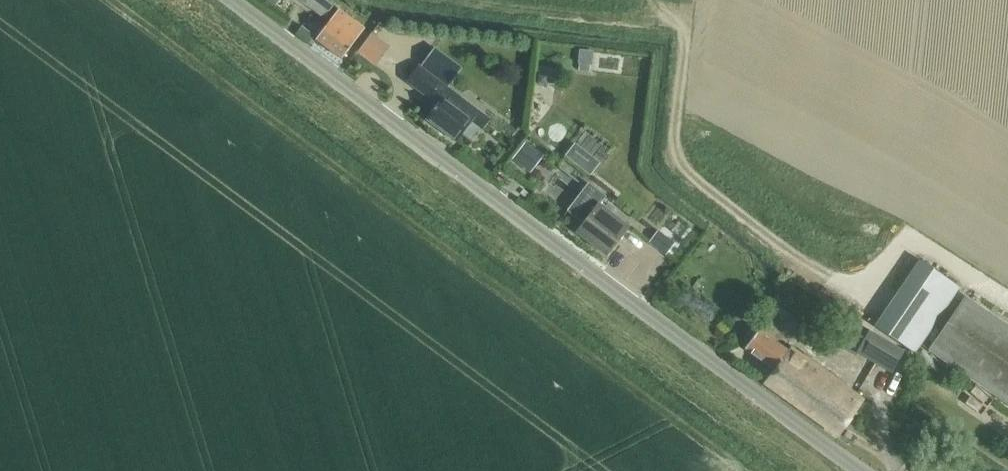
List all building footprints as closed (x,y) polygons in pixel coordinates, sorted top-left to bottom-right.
[(320,17),(326,17),(334,6),(326,0),(297,0),(320,17)] [(339,9),(316,40),(342,59),(365,28),(339,9)] [(301,27),(298,32),(310,41),(314,36),(301,27)] [(357,54),(375,67),(390,48),(372,34),(357,54)] [(435,48),(420,67),(433,76),(447,87),(454,79),(461,68),(435,48)] [(579,50),(578,65),(579,65),(590,66),(591,66),(593,52),(579,50)] [(456,142),(472,121),(482,128),(489,118),(447,87),(433,76),(420,67),(418,66),(407,81),(437,104),(426,119),(456,142)] [(538,76),(537,85),(546,86),(547,77),(538,76)] [(519,128),(512,137),(519,142),(526,133),(519,128)] [(524,143),(508,163),(520,172),(536,151),(524,143)] [(574,143),(565,156),(590,176),(600,163),(574,143)] [(568,211),(583,223),(576,232),(607,256),(629,228),(599,205),(605,197),(588,184),(568,211)] [(658,232),(649,243),(665,256),(674,244),(658,232)] [(919,261),(873,329),(914,356),(960,289),(919,261)] [(967,296),(930,349),(1007,402),(1007,324),(967,296)] [(856,354),(891,374),(904,352),(845,318),(830,343),(854,357),(856,354)] [(760,329),(746,349),(775,370),(766,383),(837,435),(864,399),(793,347),(790,352),(760,329)]
